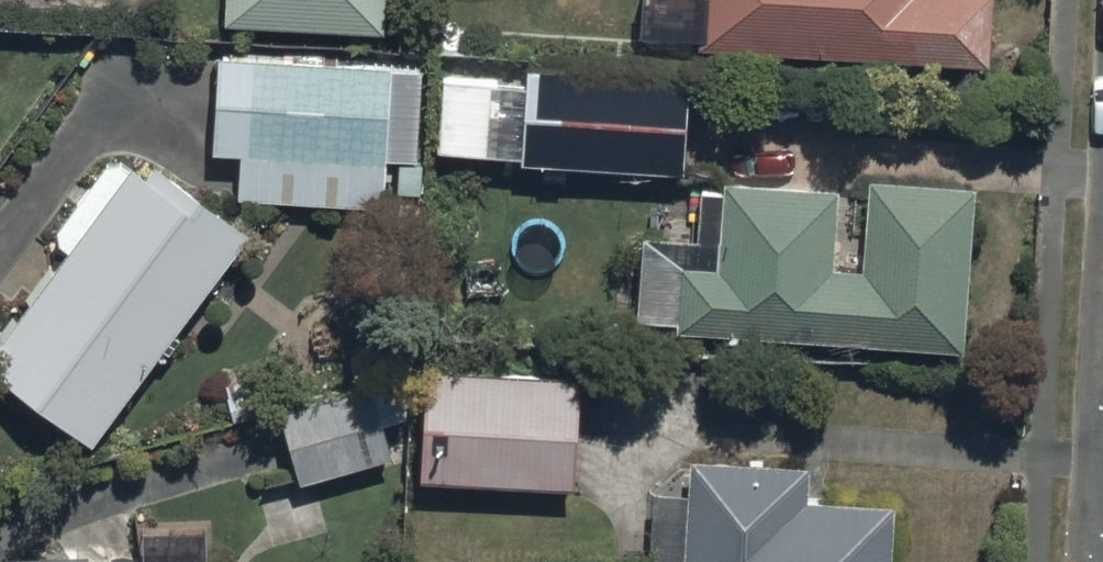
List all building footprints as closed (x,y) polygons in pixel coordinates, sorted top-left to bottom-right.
[(381,37),(383,0),(215,0),(213,28),(381,37)] [(694,39),(985,55),(988,0),(696,0),(694,39)] [(437,73),(434,143),(521,147),(520,154),(682,162),(687,65),(523,58),(522,77),(437,73)] [(229,205),(401,219),(412,76),(241,63),(229,205)] [(247,240),(141,163),(0,354),(0,389),(89,454),(247,240)] [(679,273),(675,335),(966,355),(977,196),(725,178),(718,276),(679,273)] [(424,359),(417,470),(574,479),(581,367),(424,359)] [(373,376),(274,408),(298,482),(397,450),(373,376)] [(684,485),(651,483),(647,561),(891,561),(894,498),(799,492),(801,456),(686,450),(684,485)] [(217,553),(85,557),(84,544),(0,547),(0,561),(217,561),(217,553)]
